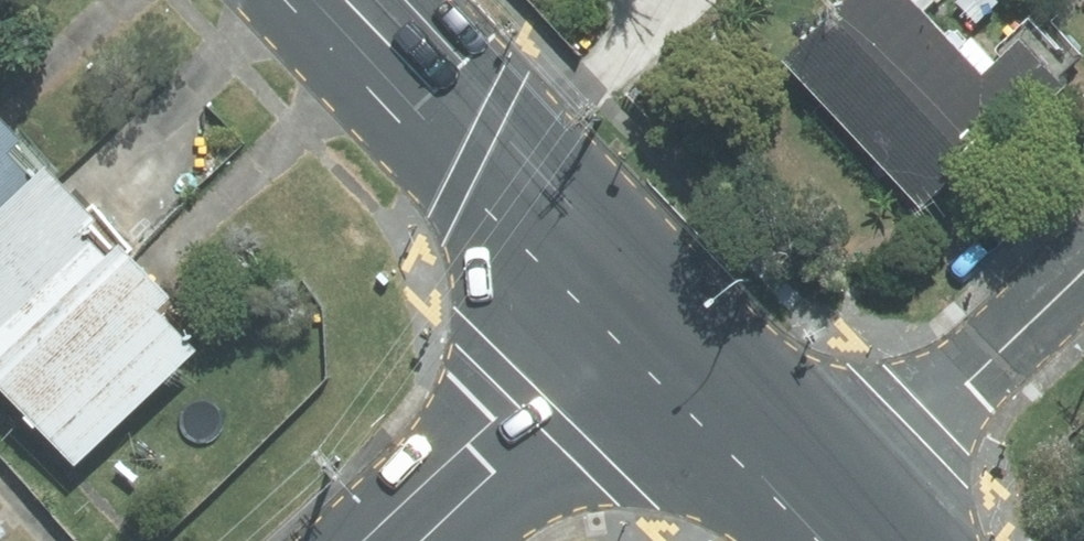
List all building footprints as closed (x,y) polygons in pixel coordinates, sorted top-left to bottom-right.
[(781,60),(925,212),(1060,85),(1019,42),(983,76),(911,0),(844,0),(781,60)] [(29,177),(6,152),(18,141),(0,122),(0,205),(29,177)] [(0,205),(0,374),(128,254),(134,249),(94,206),(87,212),(43,165),(29,177),(0,205)] [(0,374),(0,381),(75,461),(193,350),(155,310),(169,297),(128,254),(0,374)]
